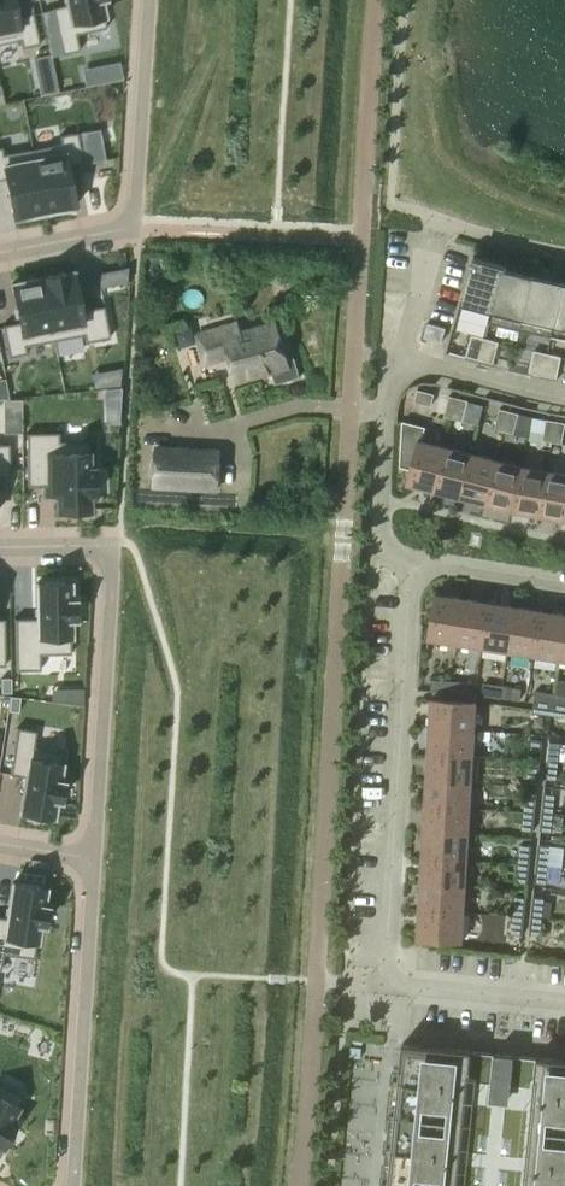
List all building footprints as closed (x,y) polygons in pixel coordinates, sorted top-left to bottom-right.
[(20,40),(22,48),(39,44),(32,12),(17,16),(13,0),(0,0),(0,44),(20,40)] [(52,8),(62,54),(79,50),(76,34),(106,27),(100,0),(67,0),(68,5),(52,8)] [(51,57),(33,60),(40,98),(58,95),(51,57)] [(118,64),(105,67),(109,84),(122,81),(118,64)] [(39,148),(32,149),(44,211),(49,211),(71,207),(71,206),(75,206),(68,167),(84,164),(78,133),(60,136),(61,144),(39,148)] [(0,147),(0,180),(5,179),(13,217),(17,217),(39,213),(39,212),(44,211),(32,149),(3,155),(1,147),(0,147)] [(503,268),(505,268),(506,266),(473,257),(457,314),(489,323),(503,268)] [(503,268),(489,323),(520,331),(533,275),(505,268),(503,268)] [(70,271),(42,277),(54,340),(83,335),(84,342),(109,337),(103,306),(80,310),(73,272),(70,272),(70,271)] [(533,275),(520,331),(551,337),(563,282),(533,275)] [(18,322),(2,325),(8,357),(26,353),(24,346),(50,341),(54,340),(42,277),(41,277),(41,278),(37,279),(37,278),(15,282),(15,283),(11,284),(18,322)] [(563,282),(551,337),(564,340),(564,282),(563,282)] [(442,342),(446,328),(428,322),(424,337),(442,342)] [(295,356),(286,358),(276,324),(234,337),(231,325),(203,333),(210,356),(228,351),(236,380),(271,370),(276,384),(300,376),(295,356)] [(480,360),(486,338),(472,335),(466,356),(480,360)] [(486,338),(480,360),(493,364),(499,342),(486,338)] [(543,375),(548,353),(534,351),(529,372),(543,375)] [(548,353),(543,375),(557,378),(561,356),(548,353)] [(431,405),(434,394),(418,389),(415,401),(431,405)] [(454,418),(459,398),(449,396),(444,416),(454,418)] [(468,400),(459,398),(454,418),(463,421),(468,400)] [(504,431),(509,411),(500,409),(495,429),(504,431)] [(519,413),(509,411),(504,431),(513,433),(519,413)] [(553,442),(556,421),(547,419),(543,440),(553,442)] [(435,491),(446,447),(422,441),(426,427),(403,421),(400,466),(412,469),(409,482),(407,482),(407,483),(435,491)] [(556,421),(553,442),(562,443),(564,427),(564,423),(556,421)] [(58,433),(26,433),(27,486),(43,486),(43,489),(56,489),(57,511),(62,511),(62,514),(84,514),(84,510),(89,510),(89,495),(94,495),(93,468),(88,468),(88,456),(88,441),(58,441),(58,433)] [(8,476),(8,444),(0,444),(0,476),(8,476)] [(446,447),(435,491),(460,497),(471,454),(446,447)] [(156,448),(154,484),(218,488),(220,452),(156,448)] [(471,454),(460,497),(485,503),(497,460),(471,454)] [(497,460),(485,503),(512,510),(522,466),(497,460)] [(522,466),(512,510),(539,515),(547,471),(522,466)] [(547,471),(539,515),(564,520),(564,474),(547,471)] [(37,618),(14,618),(15,670),(40,670),(39,654),(70,654),(70,618),(74,618),(74,600),(69,600),(69,582),(64,582),(42,582),(36,583),(37,618)] [(435,594),(435,596),(436,596),(430,637),(428,637),(428,638),(564,660),(564,614),(435,594)] [(1,678),(1,693),(10,693),(10,678),(1,678)] [(450,692),(451,681),(432,680),(431,691),(450,692)] [(451,681),(450,692),(469,693),(470,683),(451,681)] [(501,697),(503,686),(484,683),(482,694),(501,697)] [(503,686),(501,697),(520,700),(521,689),(503,686)] [(554,694),(536,691),(534,702),(553,704),(554,694)] [(553,704),(564,706),(564,695),(554,694),(553,704)] [(10,696),(8,711),(18,712),(20,697),(10,696)] [(431,698),(430,726),(475,728),(476,701),(475,701),(475,702),(433,700),(433,699),(431,698)] [(553,704),(534,702),(532,712),(551,715),(553,704)] [(551,715),(564,717),(564,706),(553,704),(551,715)] [(430,726),(428,752),(473,755),(475,728),(430,726)] [(17,727),(9,774),(25,777),(24,784),(23,786),(24,786),(24,787),(20,812),(25,812),(25,813),(46,816),(52,817),(55,799),(60,800),(62,782),(58,781),(62,752),(33,747),(36,731),(17,727)] [(532,741),(530,759),(541,760),(543,742),(532,741)] [(550,741),(548,760),(559,761),(560,742),(550,741)] [(428,752),(427,779),(471,781),(473,755),(428,752)] [(541,760),(530,759),(528,778),(539,779),(541,760)] [(559,761),(548,760),(546,779),(557,780),(559,761)] [(471,781),(427,779),(425,805),(470,808),(471,781)] [(524,811),(535,812),(537,794),(526,792),(524,811)] [(542,812),(553,813),(555,794),(544,793),(542,812)] [(470,808),(425,805),(424,832),(468,834),(470,808)] [(535,812),(524,811),(522,830),(533,831),(535,812)] [(553,813),(542,812),(540,831),(551,832),(553,813)] [(468,834),(424,832),(422,858),(467,861),(468,834)] [(519,863),(530,864),(532,845),(521,844),(519,863)] [(539,845),(537,864),(548,865),(550,846),(539,845)] [(467,861),(422,858),(421,885),(465,887),(467,861)] [(530,864),(519,863),(517,882),(528,883),(530,864)] [(548,865),(537,864),(535,883),(546,884),(548,865)] [(0,969),(3,954),(33,958),(39,924),(44,925),(45,915),(46,906),(42,905),(45,888),(39,887),(39,886),(18,883),(18,884),(12,883),(8,909),(7,910),(8,910),(7,918),(0,917),(0,969)] [(421,885),(419,911),(464,914),(465,887),(421,885)] [(514,915),(524,916),(526,897),(516,896),(514,915)] [(533,897),(532,916),(542,917),(544,898),(533,897)] [(464,914),(419,911),(418,938),(419,939),(419,937),(461,940),(461,941),(462,941),(464,914)] [(524,916),(514,915),(512,934),(522,935),(524,916)] [(542,917),(532,916),(530,934),(540,936),(542,917)] [(364,1041),(353,1040),(352,1051),(363,1052),(364,1041)] [(537,1058),(537,1059),(471,1052),(472,1052),(402,1045),(388,1185),(564,1185),(564,1061),(537,1058)] [(2,1146),(15,1122),(10,1120),(23,1096),(0,1084),(0,1145),(2,1146)]
